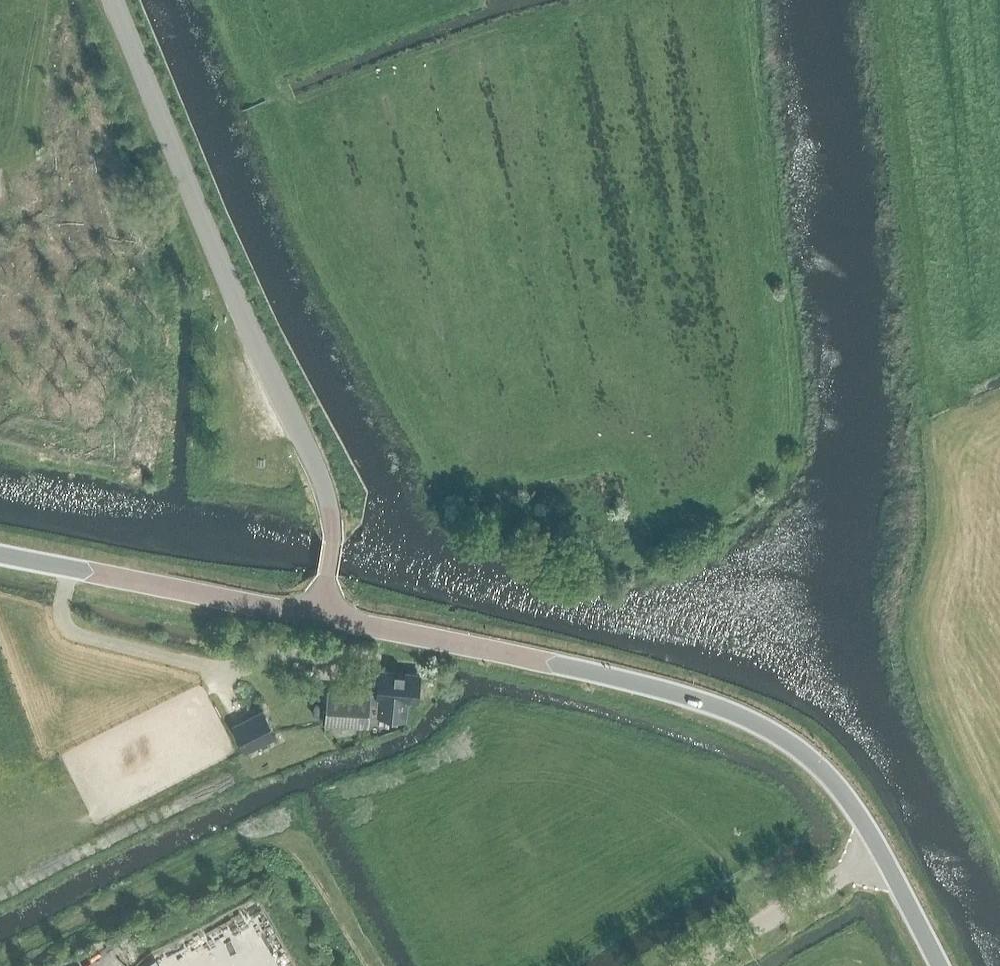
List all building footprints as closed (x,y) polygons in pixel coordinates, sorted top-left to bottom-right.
[(407,697),(417,697),(419,674),(382,671),(380,694),(328,690),(326,724),(368,728),(369,716),(406,719),(407,697)] [(233,727),(245,751),(252,748),(251,745),(274,733),(263,712),(233,727)] [(163,956),(143,965),(168,965),(163,956)]
